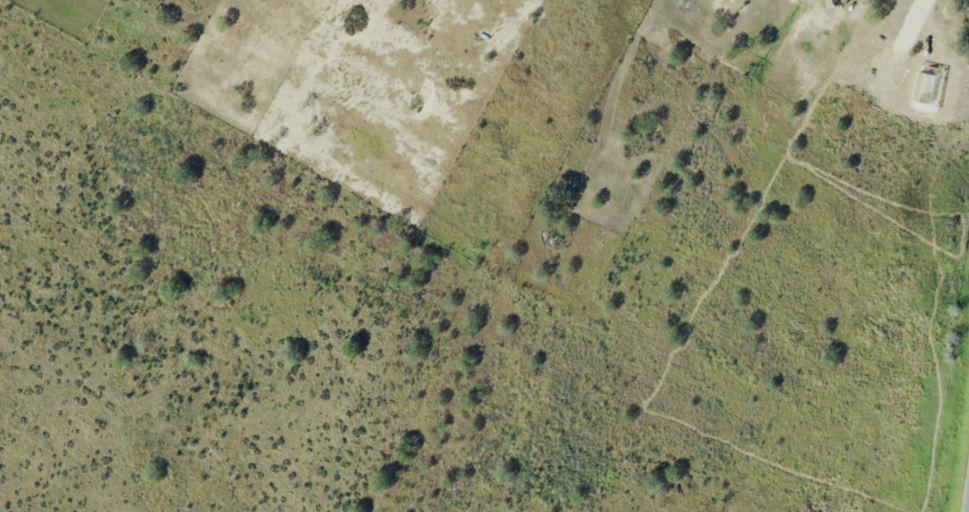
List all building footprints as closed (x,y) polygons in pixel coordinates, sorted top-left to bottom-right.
[(823,0),(843,10),(848,0),(823,0)]
